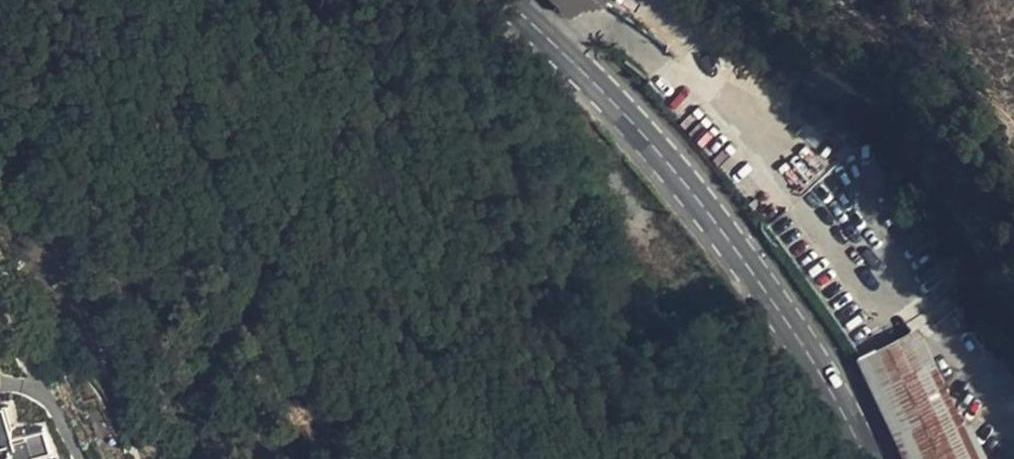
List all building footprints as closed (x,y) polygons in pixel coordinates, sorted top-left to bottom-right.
[(573,9),(582,0),(563,0),(573,9)] [(591,8),(600,0),(584,0),(591,8)] [(809,145),(779,167),(798,192),(828,170),(809,145)] [(906,458),(982,458),(921,327),(858,356),(906,458)] [(34,456),(51,449),(45,427),(14,437),(4,407),(0,408),(0,458),(35,458),(34,456)]
